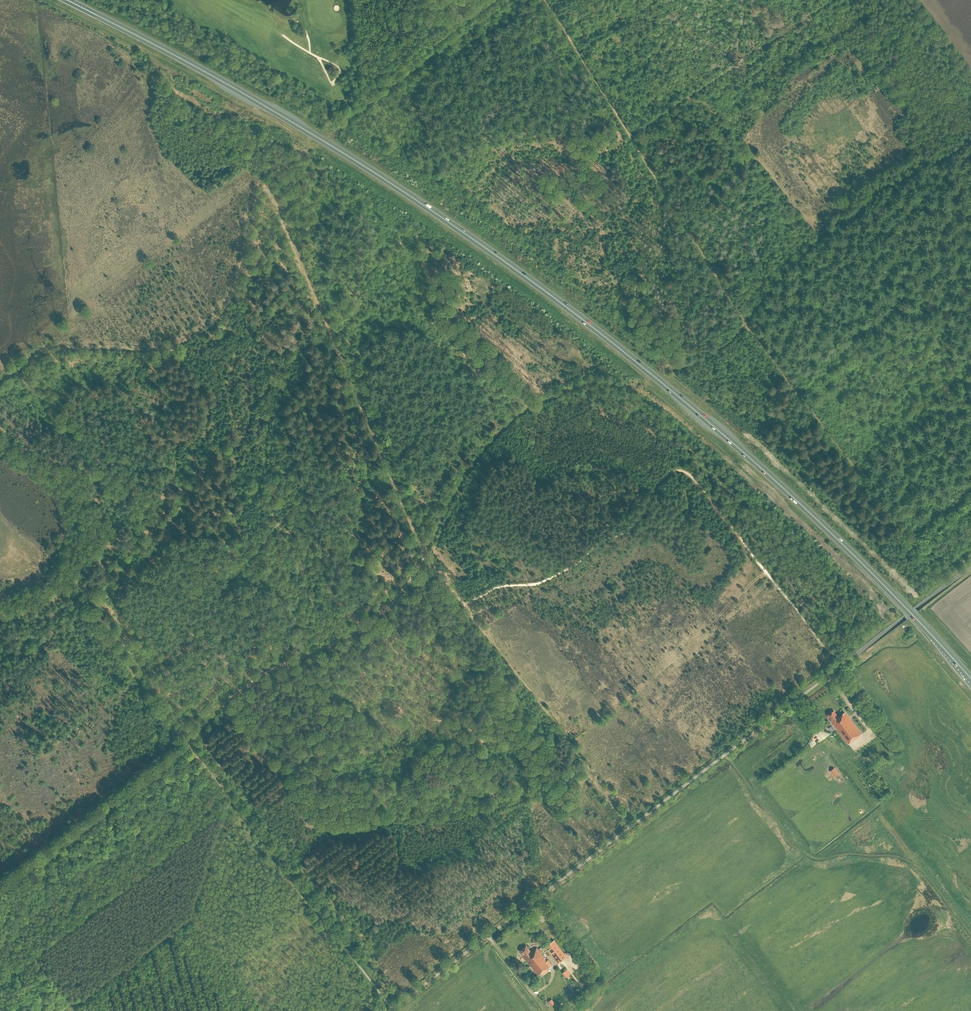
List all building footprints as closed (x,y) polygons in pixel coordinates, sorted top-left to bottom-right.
[(834,710),(828,715),(831,720),(830,721),(848,743),(861,733),(845,712),(839,716),(834,710)] [(550,943),(544,948),(556,964),(562,960),(550,943)] [(525,945),(519,950),(521,953),(520,953),(537,975),(541,973),(543,975),(548,971),(546,969),(551,965),(547,959),(546,960),(536,947),(531,952),(525,945)] [(570,974),(567,969),(566,970),(565,968),(562,971),(563,972),(562,973),(565,977),(570,974)] [(559,979),(563,974),(558,970),(554,975),(559,979)]
